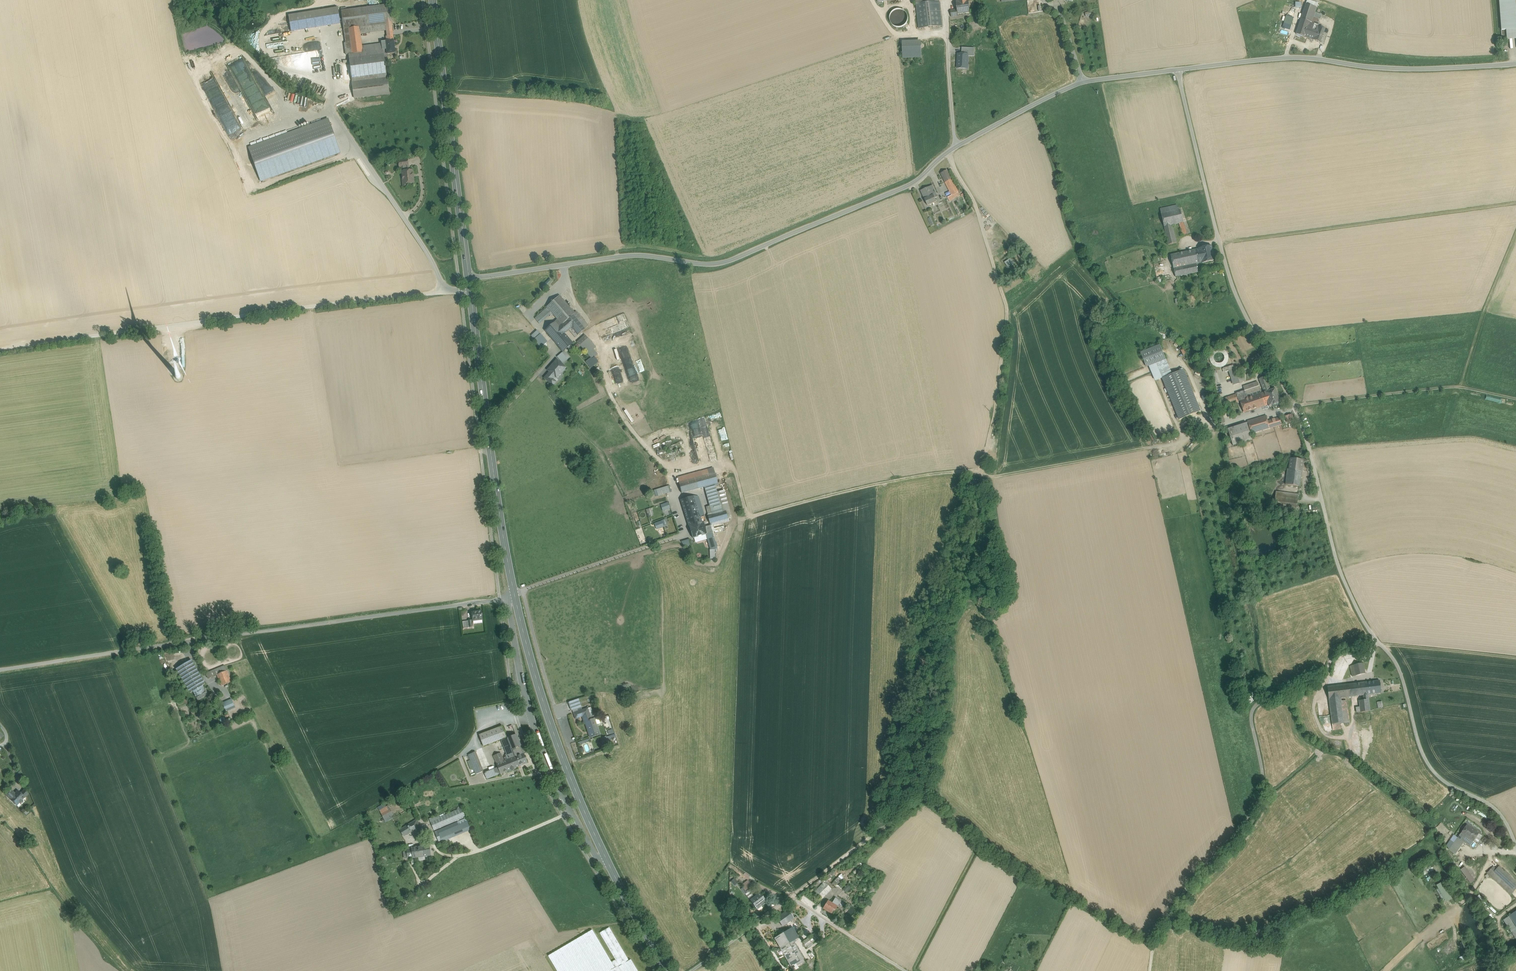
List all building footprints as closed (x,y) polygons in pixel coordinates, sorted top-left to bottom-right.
[(957,10),(958,14),(970,12),(968,1),(968,0),(956,0),(957,10)] [(1502,30),(1507,30),(1515,30),(1515,15),(1515,0),(1499,0),(1502,30)] [(933,2),(916,4),(919,29),(942,26),(939,2),(933,2)] [(347,10),(341,11),(344,29),(349,29),(360,27),(372,26),(381,25),(392,23),(389,5),(347,10)] [(1318,9),(1306,5),(1296,36),(1321,44),(1326,30),(1319,27),(1320,24),(1313,22),(1318,9)] [(338,8),(289,16),(291,32),(316,28),(340,24),(338,8)] [(906,19),(906,17),(906,14),(904,12),(902,11),(900,11),(897,11),(895,12),(894,15),(893,17),(894,20),(895,22),(897,23),(900,24),(902,23),(904,22),(906,19)] [(1283,23),(1286,24),(1285,28),(1290,30),(1293,18),(1286,16),(1283,23)] [(392,23),(381,25),(382,31),(386,31),(386,30),(392,30),(393,30),(392,23)] [(372,26),(360,27),(360,34),(373,32),(372,26)] [(360,27),(349,29),(350,38),(361,36),(360,34),(360,27)] [(316,28),(265,36),(266,45),(269,59),(322,50),(318,36),(316,28)] [(370,46),(362,47),(361,36),(350,38),(345,38),(345,43),(345,44),(346,55),(349,55),(351,77),(369,75),(386,73),(384,55),(383,55),(382,52),(377,53),(376,47),(371,48),(370,46)] [(394,40),(381,42),(382,46),(383,50),(382,51),(382,52),(383,55),(384,55),(387,54),(396,53),(394,40)] [(920,44),(903,45),(903,59),(921,59),(920,44)] [(968,55),(958,54),(958,62),(957,62),(957,68),(967,69),(968,55)] [(226,66),(212,73),(222,94),(228,91),(228,89),(231,87),(230,85),(235,83),(226,66)] [(266,115),(271,115),(271,112),(247,68),(234,75),(234,76),(242,91),(246,91),(244,93),(244,97),(247,90),(249,93),(250,93),(252,97),(253,96),(253,92),(255,91),(260,93),(256,93),(257,95),(259,95),(259,97),(258,98),(262,98),(261,100),(254,100),(255,103),(254,104),(251,106),(258,119),(266,115)] [(352,83),(354,99),(389,94),(387,78),(370,80),(352,83)] [(328,120),(249,148),(261,181),(340,152),(328,120)] [(409,171),(407,170),(407,166),(402,167),(403,176),(402,177),(402,178),(404,179),(405,179),(406,180),(406,184),(414,183),(412,170),(409,171)] [(941,173),(952,195),(958,192),(947,170),(941,173)] [(933,185),(921,190),(925,199),(933,195),(935,198),(938,197),(933,185)] [(960,196),(958,192),(952,195),(948,197),(950,201),(960,196)] [(933,195),(925,199),(928,206),(937,202),(935,198),(933,195)] [(1177,205),(1160,209),(1164,227),(1172,225),(1179,224),(1183,223),(1180,210),(1179,210),(1179,208),(1178,209),(1177,205)] [(1183,223),(1179,224),(1184,235),(1187,234),(1183,223)] [(1172,225),(1164,227),(1168,245),(1176,243),(1172,225)] [(1211,246),(1199,249),(1202,263),(1215,261),(1211,246)] [(1199,249),(1171,256),(1174,269),(1196,264),(1202,263),(1199,249)] [(1004,262),(1008,267),(1013,264),(1010,258),(1004,262)] [(1196,264),(1174,269),(1176,277),(1198,272),(1196,264)] [(582,288),(592,279),(590,277),(580,286),(582,288)] [(549,278),(543,284),(546,287),(552,281),(549,278)] [(574,313),(559,296),(547,307),(548,308),(552,313),(557,319),(558,319),(562,324),(568,331),(569,330),(576,337),(585,329),(573,314),(574,313)] [(552,313),(548,308),(535,319),(539,323),(552,313)] [(589,326),(576,311),(574,313),(573,314),(585,329),(589,326)] [(558,319),(545,330),(549,335),(559,327),(562,324),(558,319)] [(562,324),(559,327),(565,334),(568,331),(562,324)] [(559,327),(549,335),(558,346),(568,337),(565,334),(559,327)] [(537,330),(530,335),(540,348),(547,342),(537,330)] [(585,335),(577,342),(583,349),(591,341),(585,335)] [(568,337),(558,346),(563,352),(573,343),(568,337)] [(1160,345),(1141,353),(1147,367),(1165,359),(1160,345)] [(562,353),(557,357),(562,362),(567,358),(562,353)] [(557,360),(548,370),(550,372),(548,374),(552,379),(555,376),(556,377),(565,368),(557,360)] [(1165,360),(1156,364),(1162,378),(1171,374),(1165,360)] [(1156,363),(1149,366),(1155,380),(1162,378),(1156,364),(1156,363)] [(1239,383),(1235,369),(1231,371),(1236,384),(1239,383)] [(1183,370),(1162,378),(1180,420),(1200,411),(1183,370)] [(552,379),(548,374),(544,378),(553,385),(556,382),(552,379)] [(1198,390),(1204,387),(1199,374),(1193,376),(1198,390)] [(1265,377),(1259,379),(1265,393),(1271,390),(1265,377)] [(1257,382),(1243,386),(1246,396),(1260,391),(1257,382)] [(1275,389),(1271,390),(1265,393),(1268,404),(1269,407),(1280,403),(1275,389)] [(1265,393),(1241,401),(1245,412),(1268,404),(1265,393)] [(1266,416),(1247,421),(1248,423),(1249,427),(1251,434),(1270,428),(1268,421),(1266,416)] [(1280,418),(1268,421),(1270,428),(1282,425),(1280,418)] [(1246,423),(1228,429),(1233,446),(1252,440),(1248,427),(1249,427),(1248,423),(1246,423)] [(1303,460),(1290,458),(1289,469),(1302,471),(1303,460)] [(713,468),(680,477),(682,482),(715,473),(713,468)] [(1289,469),(1288,469),(1286,485),(1300,486),(1302,471),(1289,469)] [(724,490),(717,492),(715,486),(718,485),(715,473),(682,482),(679,483),(682,493),(706,487),(711,506),(706,507),(708,516),(710,524),(732,518),(724,490)] [(666,488),(654,492),(656,496),(671,491),(669,486),(666,487),(666,488)] [(1299,495),(1276,492),(1274,507),(1282,508),(1297,510),(1299,495)] [(693,497),(681,500),(688,521),(700,517),(700,518),(704,516),(698,497),(693,497)] [(668,502),(660,505),(662,511),(670,508),(668,502)] [(700,517),(688,521),(690,527),(701,523),(700,518),(700,517)] [(656,529),(667,525),(665,519),(653,523),(656,529)] [(690,527),(689,527),(693,538),(698,537),(699,541),(703,540),(703,541),(704,541),(704,540),(707,539),(706,535),(707,534),(703,523),(701,523),(690,527)] [(707,534),(706,535),(707,539),(708,539),(709,544),(714,543),(711,533),(707,534)] [(481,611),(472,612),(473,621),(482,619),(481,611)] [(192,660),(176,669),(190,693),(193,691),(203,686),(205,684),(192,660)] [(1363,663),(1350,666),(1353,677),(1365,674),(1363,663)] [(225,666),(206,674),(208,679),(217,675),(227,671),(225,666)] [(227,671),(217,675),(221,686),(232,682),(227,671)] [(1380,681),(1365,683),(1366,695),(1371,694),(1381,693),(1380,681)] [(1365,683),(1349,684),(1350,697),(1363,695),(1366,695),(1365,683)] [(1349,684),(1327,687),(1329,699),(1341,698),(1350,697),(1349,684)] [(203,686),(193,691),(196,696),(195,696),(198,701),(208,695),(205,690),(203,686)] [(1366,695),(1363,695),(1364,700),(1359,701),(1360,712),(1370,711),(1369,697),(1371,697),(1371,694),(1366,695)] [(239,696),(230,700),(232,706),(241,702),(239,696)] [(1346,701),(1341,701),(1341,698),(1329,699),(1333,730),(1341,729),(1340,723),(1349,722),(1346,701)] [(186,699),(177,703),(179,708),(188,704),(186,699)] [(577,699),(569,702),(571,710),(580,707),(577,699)] [(230,700),(222,703),(225,709),(232,706),(230,700)] [(589,714),(587,708),(574,713),(576,718),(583,716),(587,727),(593,725),(592,721),(591,721),(589,714)] [(1329,715),(1322,716),(1323,730),(1331,729),(1330,723),(1326,724),(1325,721),(1329,721),(1329,715)] [(593,725),(587,727),(590,738),(600,735),(596,724),(593,725)] [(502,726),(479,735),(483,746),(507,737),(502,726)] [(516,735),(501,740),(507,755),(509,759),(507,760),(504,761),(497,764),(498,767),(501,773),(501,774),(527,763),(526,759),(527,759),(526,757),(525,757),(524,754),(516,735)] [(588,736),(577,740),(578,745),(590,740),(588,736)] [(501,753),(493,756),(497,763),(497,764),(504,761),(501,753)] [(477,755),(470,758),(474,769),(481,766),(477,755)] [(481,766),(474,769),(476,774),(483,771),(481,766)] [(498,767),(485,772),(485,774),(486,778),(501,773),(498,767)] [(464,779),(464,776),(464,773),(462,771),(459,769),(457,769),(454,769),(451,771),(450,774),(449,776),(450,779),(451,782),(454,783),(457,784),(460,783),(462,782),(464,779)] [(15,794),(11,790),(6,795),(10,799),(15,794)] [(20,794),(18,791),(15,794),(10,799),(17,805),(19,803),(20,803),(22,801),(22,800),(28,794),(24,790),(20,794)] [(462,807),(430,821),(439,843),(471,829),(462,807)] [(387,810),(381,813),(384,819),(390,816),(387,810)] [(418,823),(410,828),(412,830),(416,837),(423,833),(418,823)] [(409,825),(400,831),(403,835),(412,830),(410,828),(409,825)] [(1479,833),(1467,825),(1460,835),(1459,835),(1458,838),(1464,842),(1470,846),(1479,833)] [(1458,838),(1449,850),(1455,854),(1464,842),(1458,838)] [(429,845),(412,848),(407,849),(408,858),(413,857),(413,858),(430,855),(429,845)] [(1499,866),(1496,869),(1494,872),(1491,869),(1487,873),(1510,895),(1515,889),(1515,882),(1499,866)] [(841,873),(832,882),(836,885),(844,876),(841,873)] [(1445,902),(1452,898),(1443,881),(1435,885),(1445,902)] [(824,882),(816,890),(823,898),(832,889),(824,882)] [(842,889),(845,892),(851,887),(847,884),(842,889)] [(823,898),(816,890),(813,894),(820,901),(823,898)] [(767,902),(760,893),(750,901),(757,909),(761,905),(761,906),(767,902)] [(841,902),(835,898),(832,903),(837,907),(841,902)] [(832,903),(828,901),(823,908),(833,914),(837,907),(832,903)] [(788,910),(781,914),(788,923),(794,918),(788,910)] [(781,914),(777,918),(783,926),(788,923),(781,914)] [(1509,916),(1503,920),(1515,939),(1515,927),(1509,916)] [(631,959),(629,961),(609,927),(600,933),(615,960),(611,962),(592,930),(548,956),(557,970),(638,970),(631,959)] [(793,928),(775,938),(780,948),(791,966),(796,963),(803,959),(794,942),(796,941),(795,939),(798,937),(793,928)] [(815,933),(803,942),(807,947),(808,948),(813,944),(812,943),(819,938),(815,933)]
